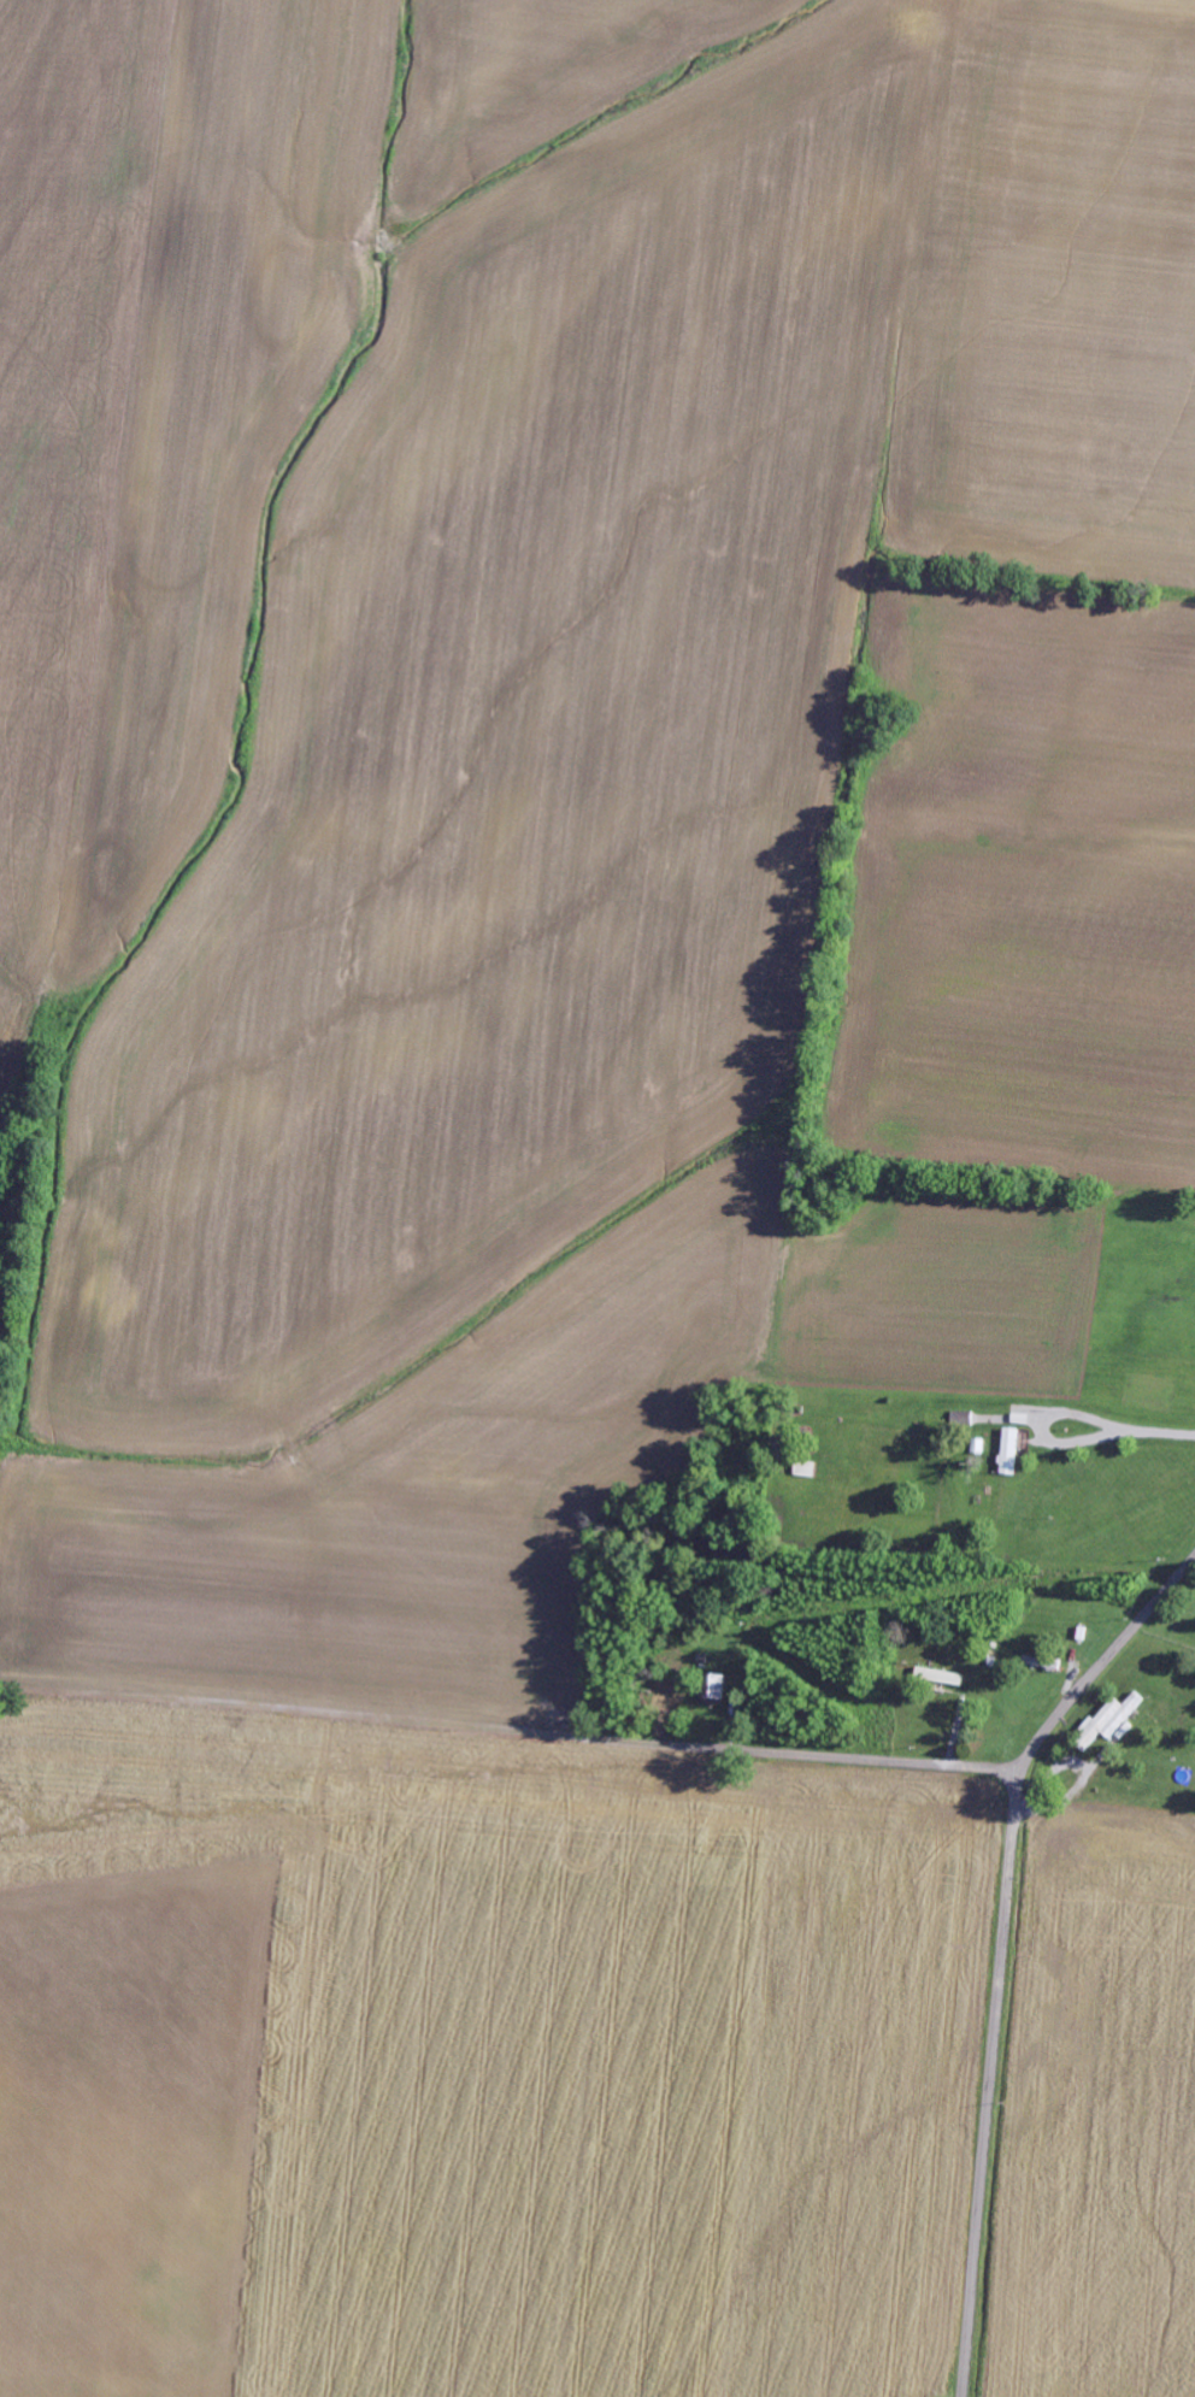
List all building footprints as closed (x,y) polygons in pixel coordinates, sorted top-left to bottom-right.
[(1017,1476),(1018,1449),(1028,1450),(1029,1431),(1004,1430),(1002,1475),(1017,1476)] [(928,1683),(963,1685),(963,1674),(929,1672),(928,1683)] [(727,1676),(707,1675),(706,1700),(726,1700),(727,1676)] [(1087,1754),(1103,1734),(1112,1741),(1145,1700),(1136,1692),(1125,1706),(1113,1697),(1074,1744),(1087,1754)]
